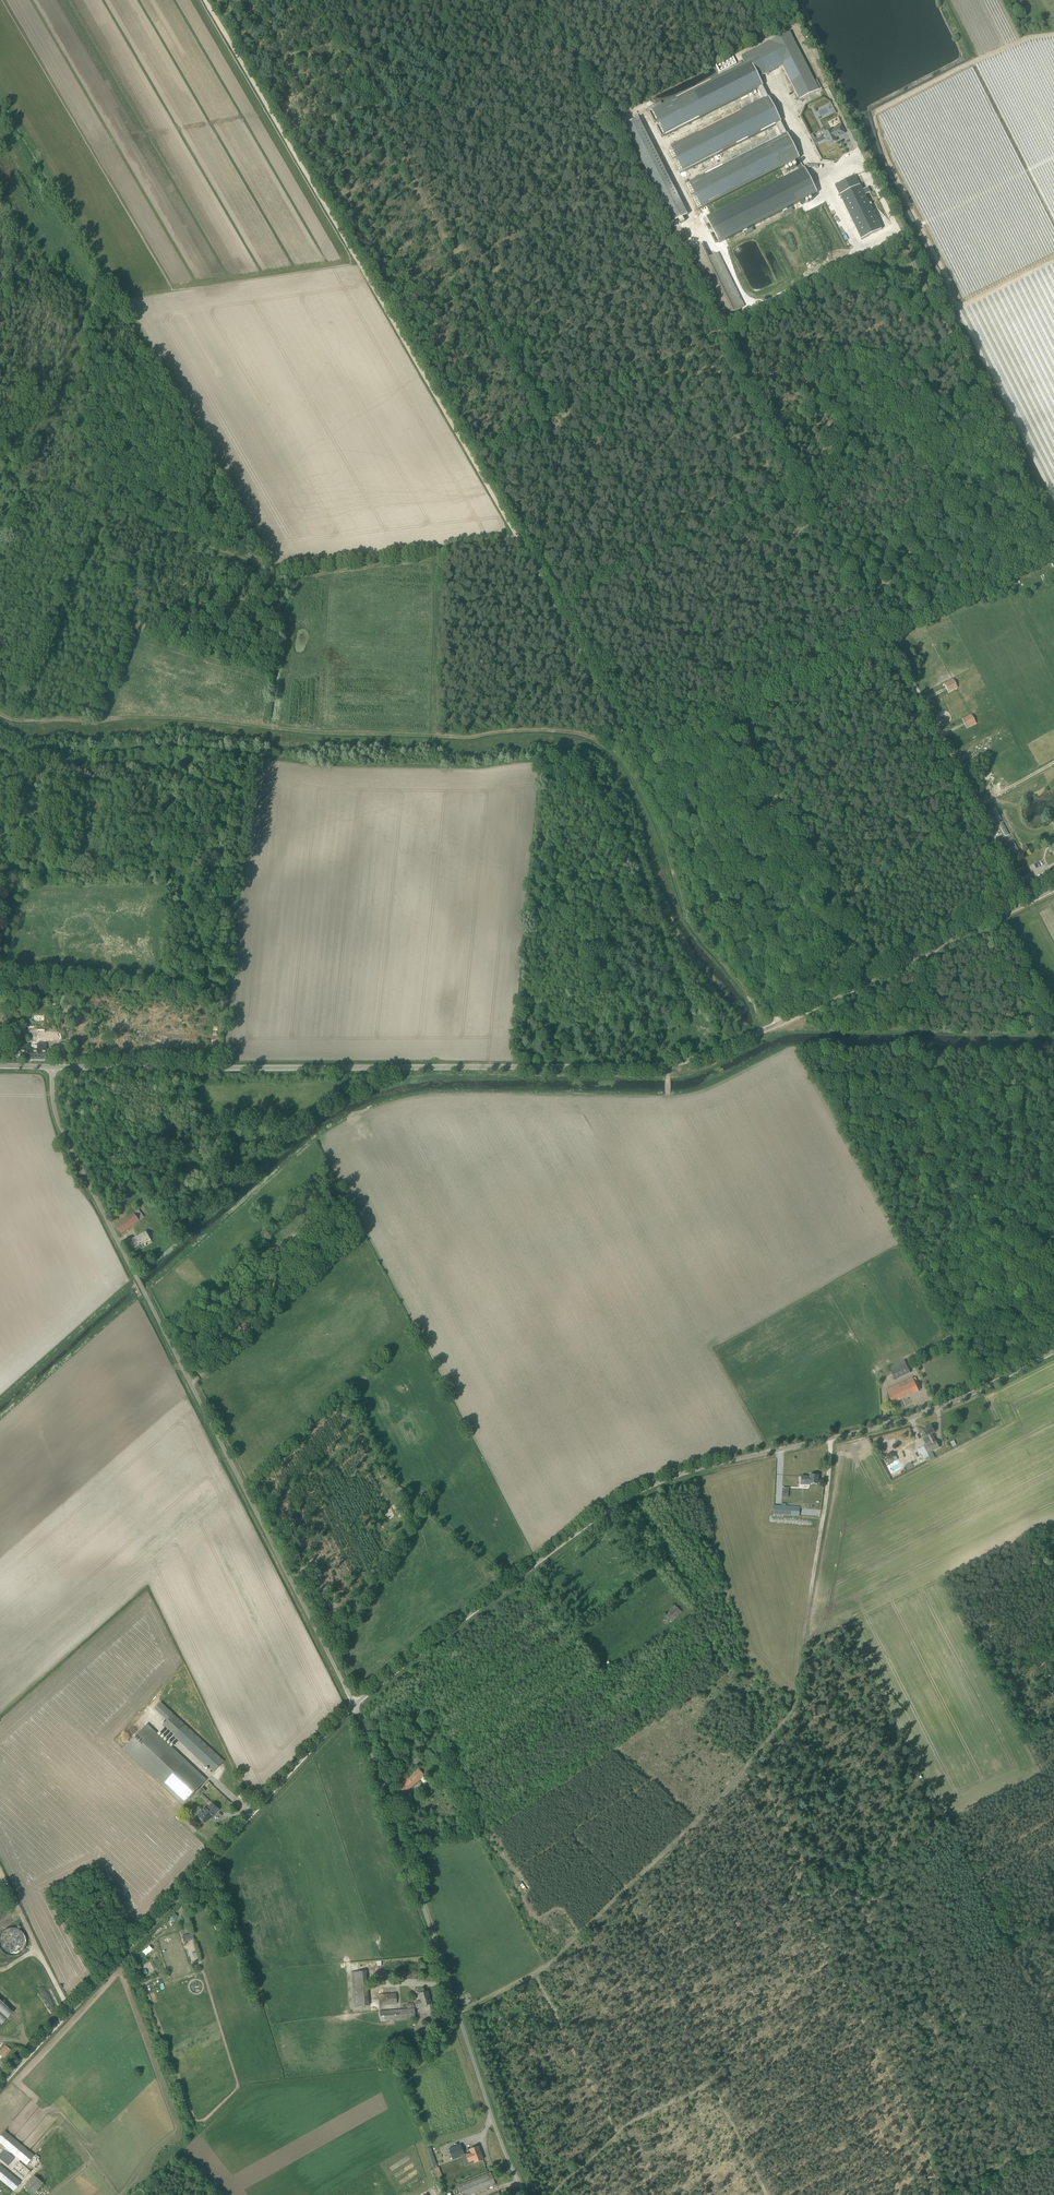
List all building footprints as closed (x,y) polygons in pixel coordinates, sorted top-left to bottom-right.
[(821,90),(792,31),(743,55),(747,63),(652,110),(664,134),(756,89),(762,101),(670,147),(682,170),(774,125),(780,137),(688,183),(700,207),(798,158),(786,134),(784,135),(778,123),(780,122),(768,98),(766,99),(760,86),(762,86),(758,78),(784,65),(801,100),(821,90)] [(637,118),(623,125),(670,221),(685,214),(637,118)] [(844,133),(841,126),(832,131),(821,136),(824,141),(826,140),(828,145),(837,141),(835,138),(844,133)] [(805,167),(707,217),(720,242),(720,243),(765,220),(818,193),(805,167)] [(857,181),(837,191),(862,240),(882,230),(857,181)] [(722,317),(745,306),(718,252),(709,258),(702,245),(690,251),(722,317)] [(958,313),(1053,502),(1053,265),(958,313)] [(953,679),(945,683),(949,692),(958,688),(953,679)] [(972,714),(963,718),(968,728),(976,723),(972,714)] [(1003,823),(999,826),(1005,837),(1009,834),(1003,823)] [(1015,842),(1011,844),(1013,848),(1011,849),(1013,853),(1015,852),(1016,855),(1020,853),(1015,842)] [(46,1060),(47,1044),(37,1044),(37,1050),(30,1049),(30,1045),(21,1044),(20,1049),(20,1059),(46,1060)] [(139,1210),(134,1213),(116,1226),(121,1234),(139,1220),(144,1217),(139,1210)] [(157,1225),(148,1230),(154,1239),(155,1241),(160,1238),(161,1241),(165,1239),(163,1236),(157,1225)] [(141,1249),(152,1243),(146,1231),(126,1242),(131,1250),(140,1246),(141,1249)] [(234,1336),(239,1332),(232,1323),(227,1328),(234,1336)] [(896,1380),(911,1373),(906,1363),(891,1370),(896,1380)] [(893,1404),(919,1391),(913,1377),(894,1386),(896,1390),(889,1394),(893,1404)] [(932,1459),(929,1452),(940,1447),(937,1440),(936,1441),(932,1433),(935,1432),(932,1425),(923,1429),(927,1436),(930,1444),(927,1445),(920,1448),(925,1459),(927,1462),(932,1459)] [(804,1483),(810,1483),(817,1484),(818,1475),(810,1475),(810,1478),(785,1477),(784,1487),(774,1487),(773,1504),(788,1505),(788,1501),(784,1501),(784,1492),(798,1492),(798,1494),(804,1494),(804,1483)] [(800,1507),(795,1507),(773,1505),(773,1514),(799,1516),(800,1507)] [(672,1622),(682,1612),(675,1605),(665,1615),(672,1622)] [(183,1804),(196,1791),(201,1786),(207,1779),(168,1743),(113,1692),(99,1707),(97,1705),(95,1707),(97,1709),(90,1718),(183,1804)] [(213,1772),(224,1761),(173,1714),(161,1702),(154,1709),(167,1721),(163,1725),(213,1772)] [(417,1754),(410,1761),(416,1766),(421,1760),(422,1760),(418,1756),(417,1754)] [(420,1779),(423,1776),(424,1775),(418,1769),(399,1786),(405,1792),(420,1779)] [(202,1787),(195,1795),(196,1796),(198,1798),(200,1796),(206,1790),(202,1787)] [(219,1809),(212,1803),(207,1809),(205,1807),(196,1816),(205,1823),(211,1817),(212,1817),(219,1809)] [(3,1953),(26,1947),(21,1926),(0,1931),(0,1940),(3,1953)] [(184,1942),(193,1939),(191,1933),(182,1936),(184,1942)] [(417,1979),(417,1971),(385,1968),(384,1977),(417,1979)] [(355,2007),(369,2006),(366,1971),(352,1972),(355,2007)] [(417,2007),(426,2005),(431,2004),(428,1991),(419,1994),(421,2000),(416,2002),(417,2007)] [(379,1995),(380,2005),(397,2003),(396,1993),(385,1994),(379,1995)] [(9,2010),(0,2002),(0,2019),(9,2010)] [(381,2022),(416,2019),(415,2008),(380,2011),(381,2022)] [(10,2049),(5,2045),(0,2051),(0,2058),(2,2056),(4,2058),(10,2049)] [(5,2131),(0,2136),(0,2142),(6,2147),(0,2154),(0,2159),(8,2166),(15,2158),(15,2159),(17,2157),(26,2165),(31,2170),(39,2160),(5,2131)] [(453,2159),(465,2155),(461,2144),(449,2148),(453,2159)] [(432,2166),(436,2165),(432,2146),(428,2147),(432,2166)] [(475,2163),(483,2159),(478,2146),(469,2149),(470,2152),(466,2154),(469,2162),(474,2160),(475,2163)] [(23,2178),(30,2170),(17,2160),(15,2163),(17,2164),(12,2169),(23,2178)] [(14,2191),(21,2182),(0,2165),(0,2179),(14,2191)] [(435,2168),(438,2178),(443,2177),(439,2166),(435,2168)] [(491,2186),(496,2184),(491,2172),(458,2186),(462,2194),(469,2194),(491,2186)] [(34,2194),(43,2183),(34,2175),(24,2185),(34,2194)]
